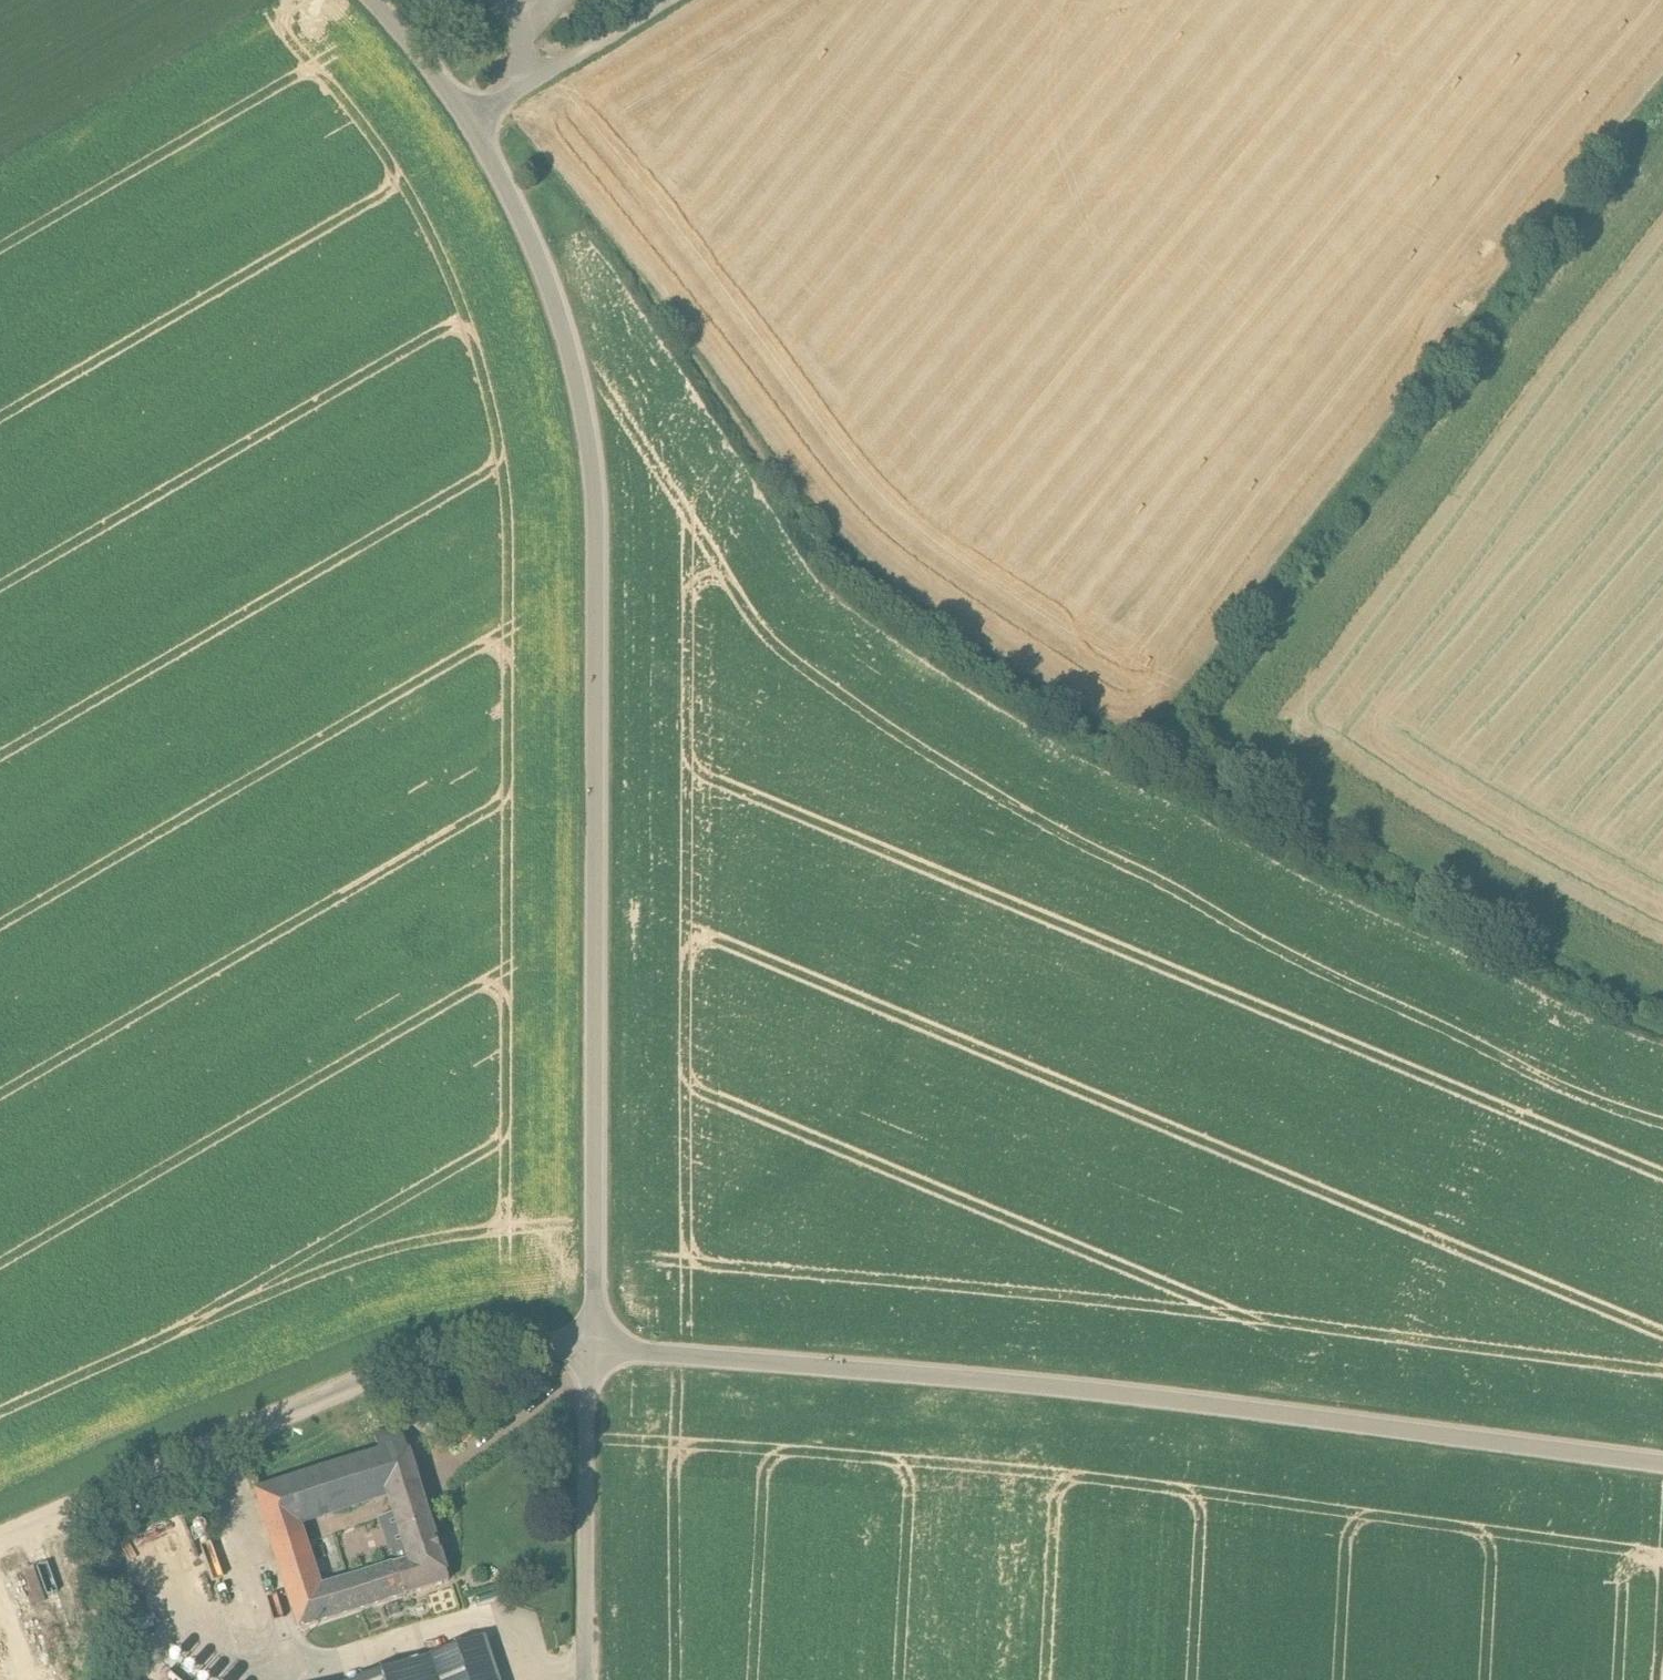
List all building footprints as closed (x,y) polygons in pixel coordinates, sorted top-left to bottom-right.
[(469,1440),(479,1433),(468,1415),(457,1421),(469,1440)] [(257,1493),(300,1628),(403,1596),(449,1581),(419,1488),(400,1428),(375,1436),(380,1453),(337,1467),(257,1493)] [(433,1656),(438,1674),(489,1657),(483,1639),(433,1656)] [(489,1657),(438,1674),(433,1656),(430,1657),(360,1679),(497,1679),(489,1657)]
